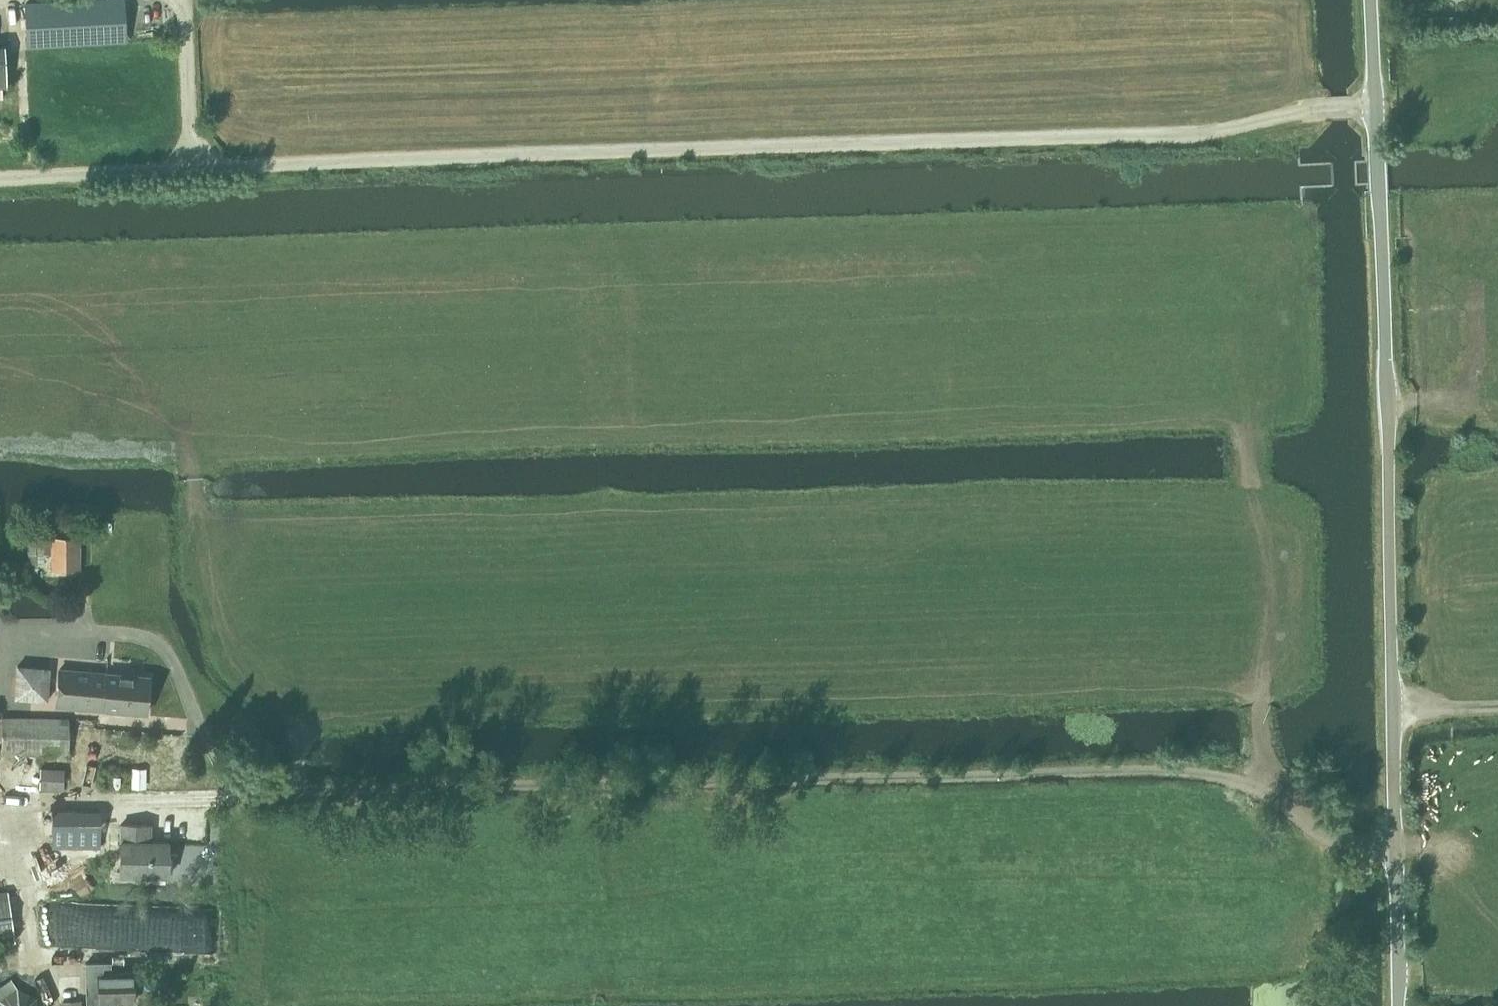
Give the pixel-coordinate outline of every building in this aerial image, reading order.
[(27,4),(29,47),(126,41),(124,0),(94,0),(59,2),(28,4),(27,4)] [(79,537),(76,537),(75,529),(64,529),(64,537),(29,537),(29,554),(53,554),(53,571),(80,571),(79,537)] [(48,700),(50,668),(18,666),(16,698),(48,700)] [(103,709),(106,673),(59,670),(57,705),(103,709)] [(147,713),(149,677),(106,673),(103,709),(147,713)] [(68,754),(68,718),(2,717),(2,753),(68,754)] [(65,790),(65,769),(40,768),(40,790),(65,790)] [(101,848),(101,811),(53,810),(53,847),(101,848)] [(151,841),(151,825),(121,825),(120,875),(168,876),(169,842),(151,841)] [(8,891),(0,892),(0,944),(16,942),(8,891)] [(135,1003),(135,971),(111,971),(111,962),(85,963),(86,1003),(135,1003)]
